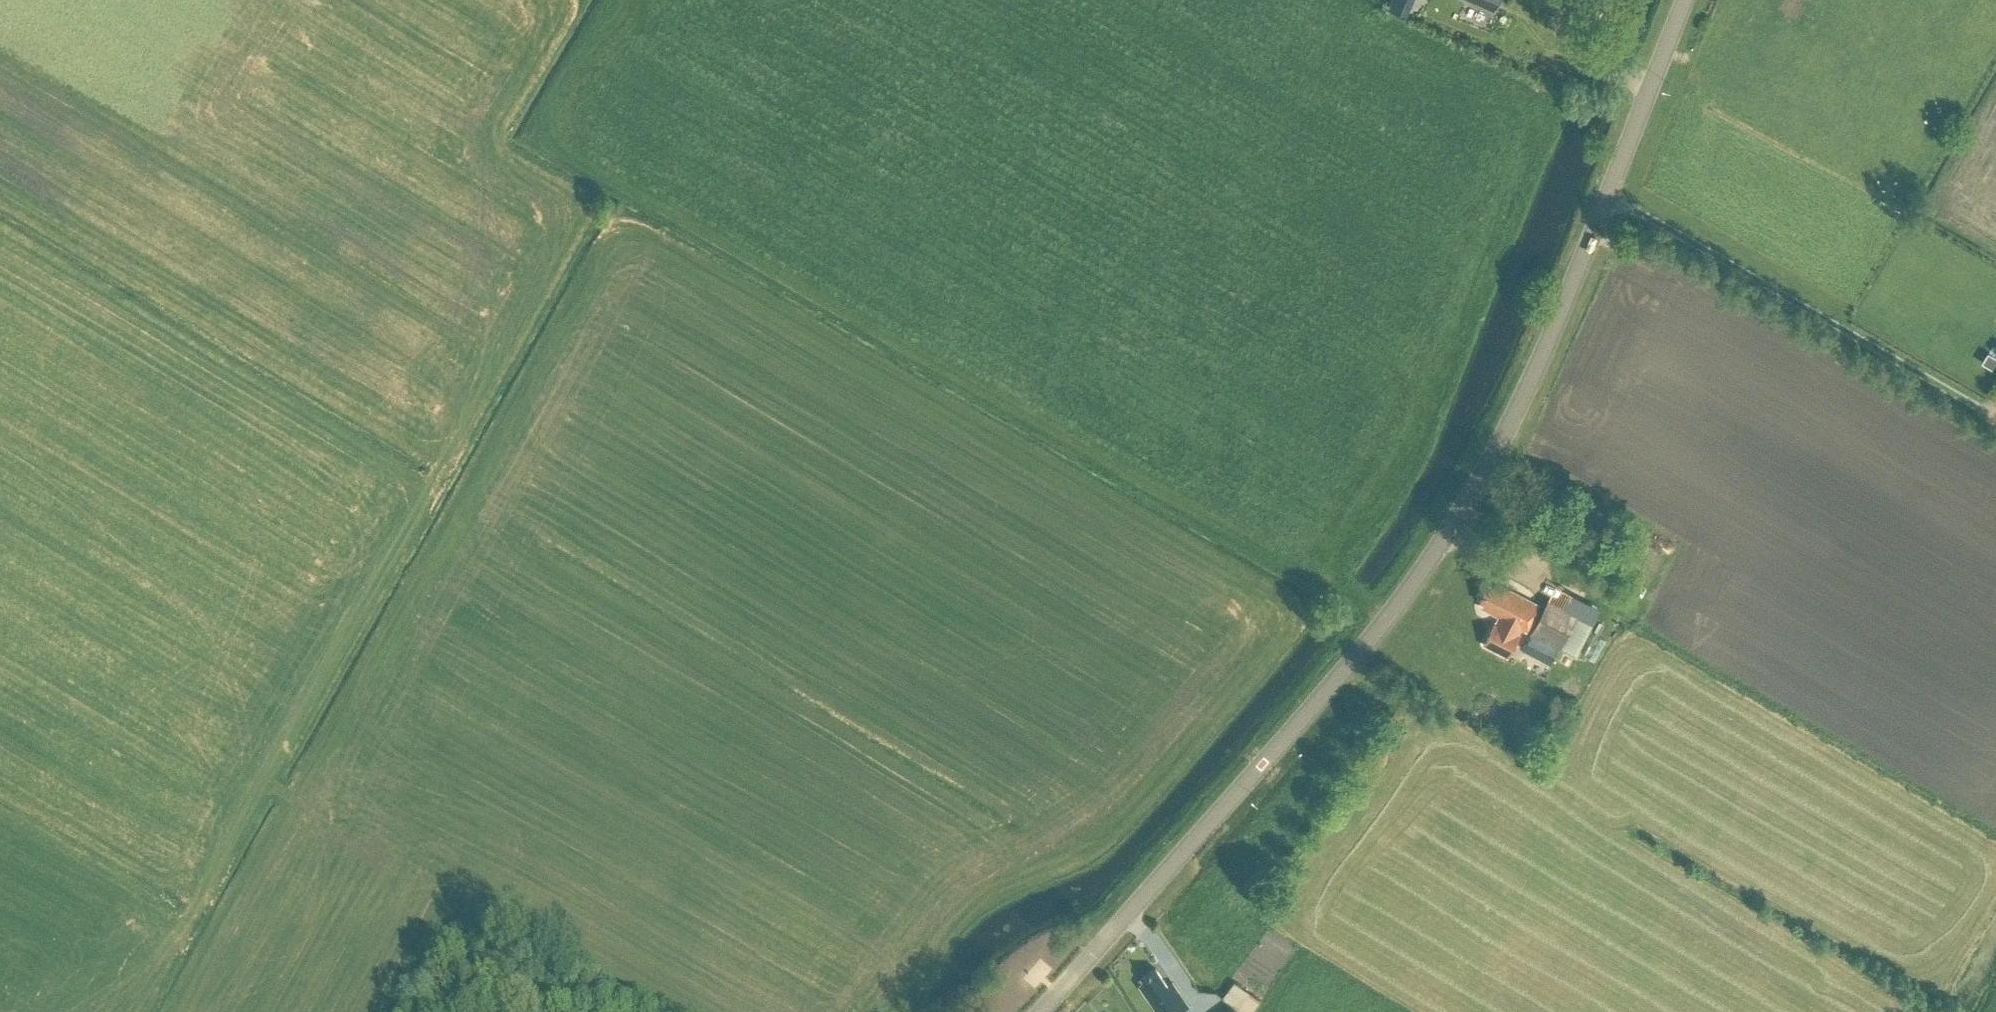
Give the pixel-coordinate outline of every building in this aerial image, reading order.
[(1493,9),(1497,0),(1473,0),(1493,9)] [(1488,582),(1478,601),(1482,603),(1480,607),(1497,615),(1483,644),(1507,656),(1519,633),(1518,633),(1521,627),(1526,630),(1529,624),(1532,626),(1529,633),(1522,647),(1548,660),(1555,646),(1559,648),(1577,611),(1548,596),(1541,609),(1537,607),(1539,603),(1493,580),(1491,584),(1488,582)] [(1141,975),(1145,980),(1139,984),(1159,1011),(1175,1011),(1188,1004),(1172,980),(1167,984),(1154,966),(1141,975)] [(1115,992),(1107,998),(1118,1011),(1138,1011),(1128,998),(1135,993),(1126,979),(1112,989),(1115,992)]
